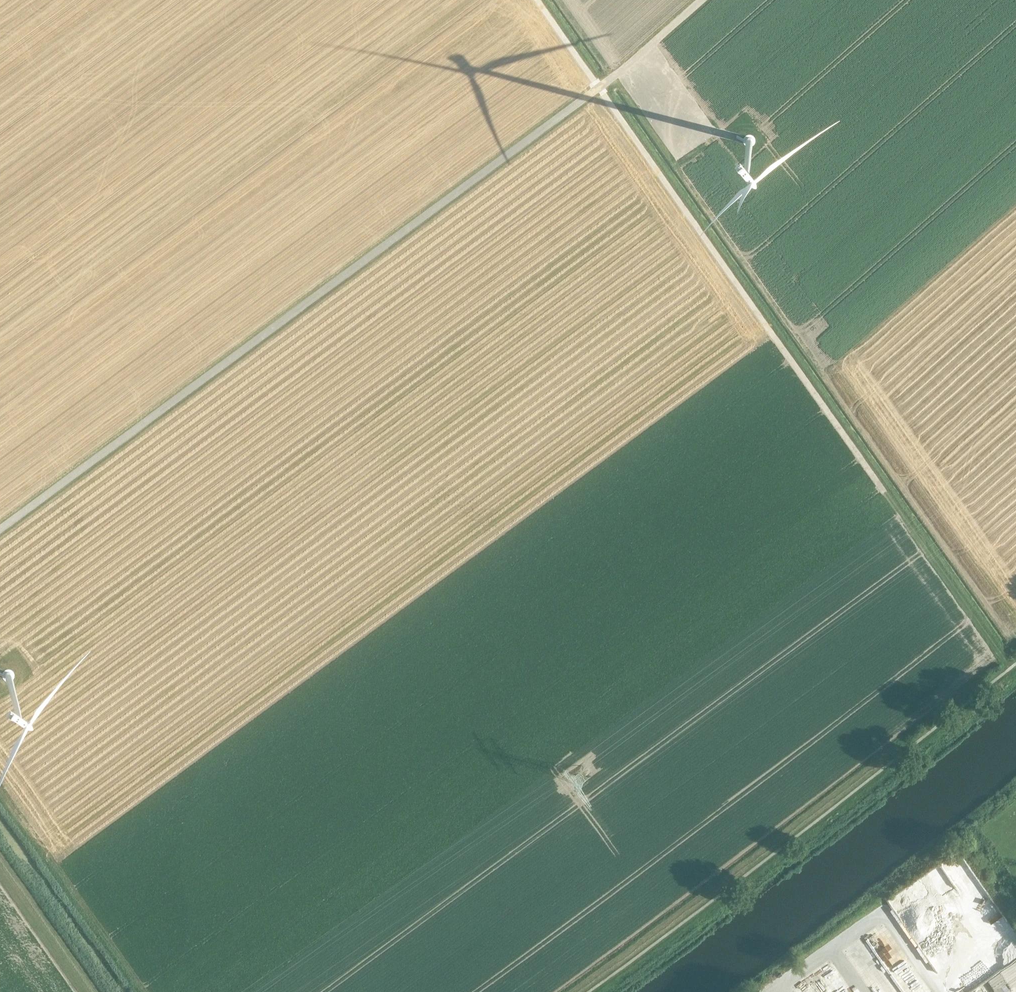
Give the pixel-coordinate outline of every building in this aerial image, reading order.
[(903,930),(899,932),(908,947),(916,943),(912,934),(907,937),(903,930)]
